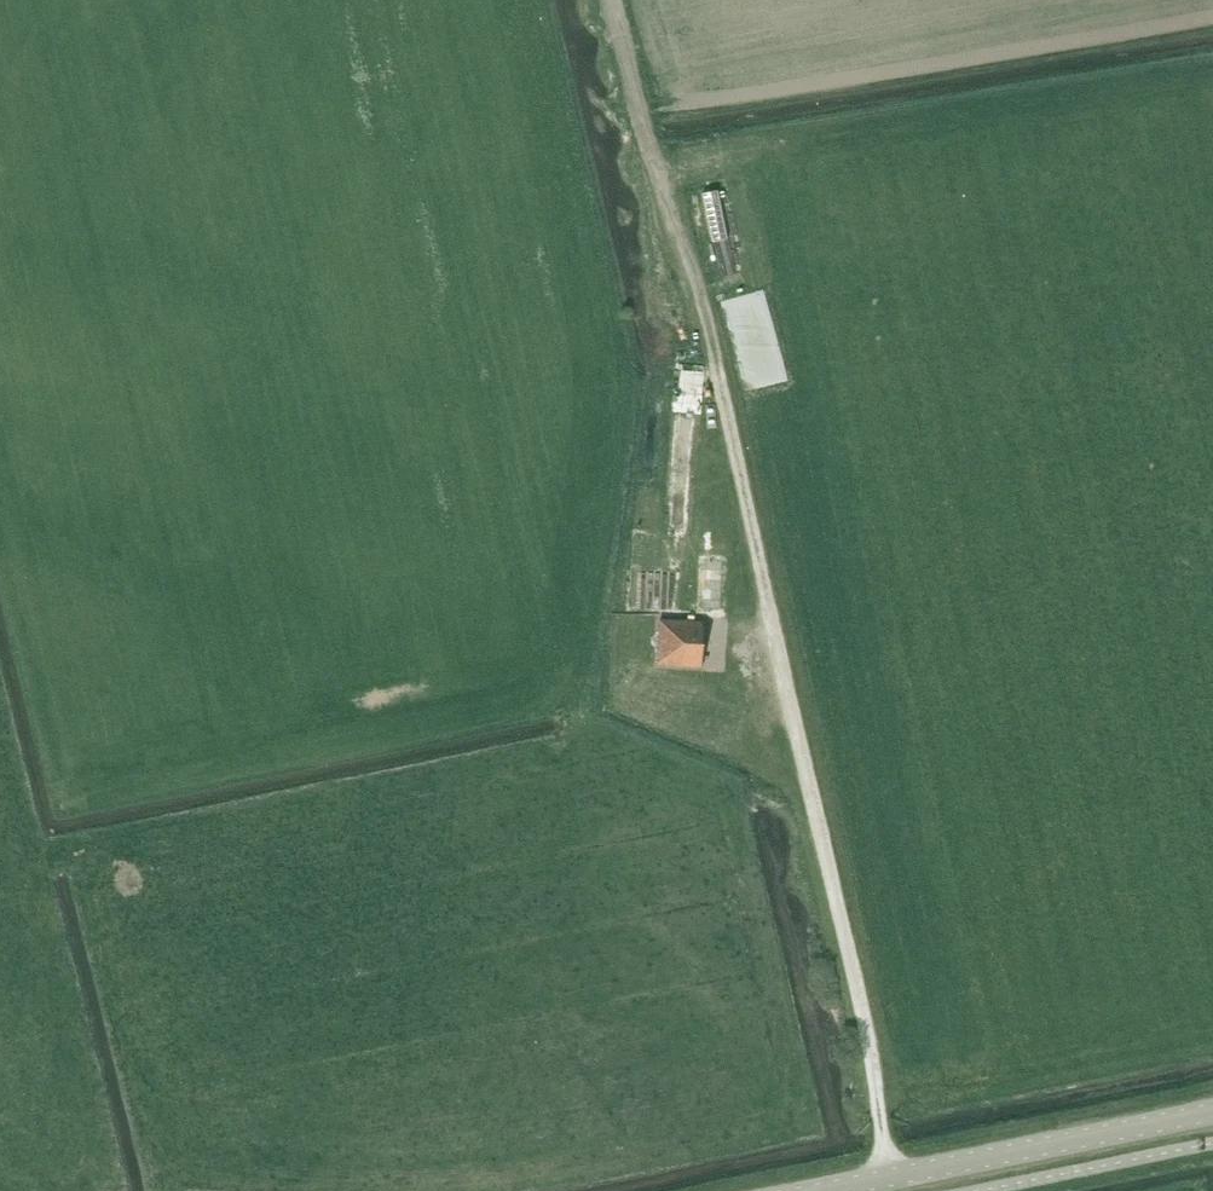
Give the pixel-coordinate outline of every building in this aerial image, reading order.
[(659,619),(657,665),(703,669),(705,622),(673,620),(659,619)]
